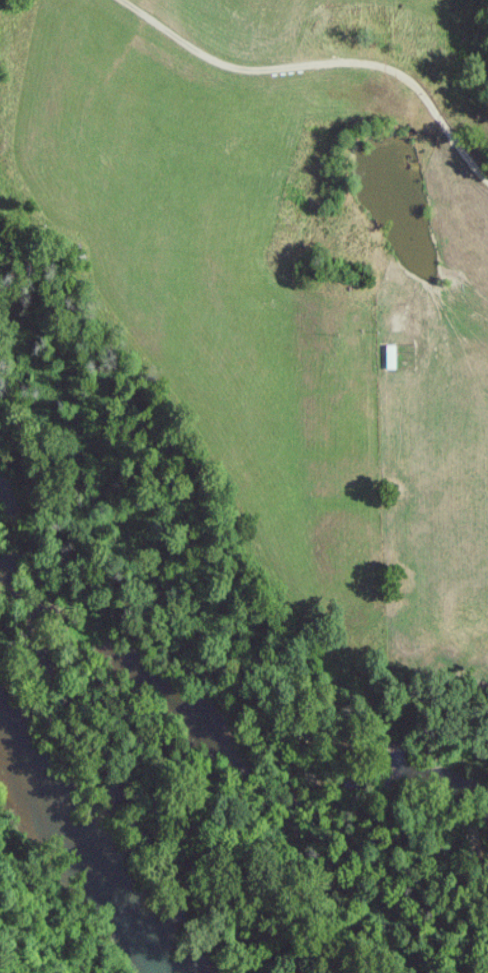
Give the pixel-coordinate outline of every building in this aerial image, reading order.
[(399,344),(390,344),(390,369),(400,368),(399,344)]
